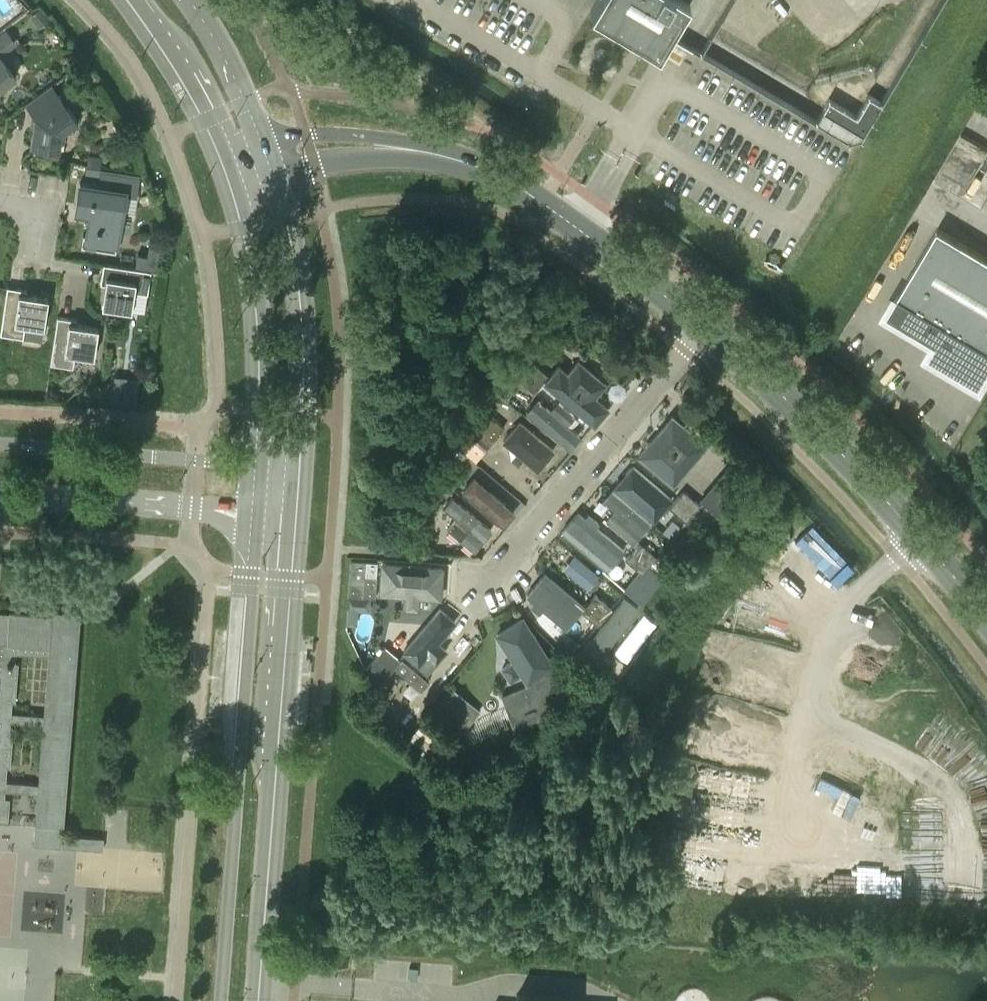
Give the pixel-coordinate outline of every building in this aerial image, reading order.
[(590,10),(591,10),(634,36),(658,50),(668,34),(688,0),(596,0),(590,10)] [(39,6),(29,14),(34,20),(44,12),(39,6)] [(826,52),(846,33),(826,10),(805,29),(826,52)] [(709,48),(718,30),(699,20),(690,39),(709,48)] [(15,75),(0,55),(0,87),(15,75)] [(52,84),(26,103),(35,115),(30,145),(58,149),(61,131),(77,118),(52,84)] [(814,120),(848,141),(860,138),(868,122),(881,102),(867,94),(855,115),(827,98),(814,120)] [(88,153),(86,164),(99,166),(100,155),(88,153)] [(86,164),(85,175),(97,177),(99,166),(86,164)] [(80,182),(76,210),(90,212),(85,242),(116,247),(125,190),(134,192),(137,175),(102,170),(100,185),(80,182)] [(938,228),(887,313),(936,343),(929,355),(980,385),(986,373),(986,258),(938,228)] [(147,293),(150,271),(103,264),(100,283),(104,284),(101,306),(131,310),(134,291),(147,293)] [(48,297),(26,294),(26,289),(7,287),(0,332),(0,334),(22,337),(24,324),(43,327),(48,297)] [(77,319),(57,316),(50,364),(73,367),(75,354),(93,356),(98,327),(76,324),(77,319)] [(111,328),(109,341),(124,343),(126,331),(111,328)] [(543,381),(596,425),(611,406),(595,393),(606,380),(577,356),(566,369),(558,363),(548,375),(543,381)] [(548,375),(531,361),(524,369),(541,384),(543,381),(548,375)] [(541,384),(524,369),(517,378),(533,392),(541,384)] [(140,378),(118,375),(115,399),(137,402),(140,378)] [(83,389),(83,403),(97,404),(97,389),(83,389)] [(536,396),(524,410),(569,447),(580,434),(566,421),(574,412),(557,398),(549,407),(536,396)] [(635,454),(672,485),(707,441),(670,411),(635,454)] [(487,413),(480,421),(480,422),(497,435),(504,427),(487,413)] [(501,438),(536,470),(555,449),(519,417),(501,438)] [(490,444),(497,435),(480,422),(480,421),(473,430),(490,444)] [(469,457),(498,482),(509,468),(480,444),(469,457)] [(653,519),(673,496),(630,461),(611,485),(653,519)] [(473,498),(504,525),(521,505),(471,462),(460,474),(479,491),(473,498)] [(443,465),(436,473),(437,474),(453,487),(460,479),(443,465)] [(605,519),(633,542),(651,520),(611,487),(602,498),(614,508),(605,519)] [(682,490),(675,498),(693,512),(700,504),(682,490)] [(492,527),(451,493),(440,506),(454,517),(446,526),(474,549),(492,527)] [(668,507),(685,521),(693,512),(675,498),(668,507)] [(608,568),(624,547),(595,524),(598,520),(587,511),(584,515),(577,509),(560,530),(608,568)] [(686,548),(706,523),(693,512),(685,521),(672,536),(686,548)] [(639,542),(632,550),(649,564),(656,556),(639,542)] [(649,564),(632,550),(625,559),(638,570),(642,572),(649,564)] [(573,552),(561,567),(587,587),(599,572),(573,552)] [(350,559),(348,596),(370,597),(374,597),(376,576),(378,560),(377,560),(351,559),(350,559)] [(419,595),(441,596),(442,563),(379,559),(377,593),(402,594),(402,607),(418,608),(419,595)] [(649,564),(642,572),(638,570),(623,588),(642,605),(654,589),(664,577),(663,576),(649,564)] [(566,627),(585,602),(545,569),(525,593),(532,599),(529,604),(538,612),(542,607),(566,627)] [(588,602),(605,616),(611,608),(595,594),(588,602)] [(581,611),(598,625),(605,616),(588,602),(581,611)] [(439,606),(401,649),(427,672),(448,648),(437,639),(455,619),(439,606)] [(7,820),(7,818),(9,797),(4,797),(5,789),(37,792),(35,820),(33,843),(101,849),(102,849),(103,837),(64,834),(62,834),(79,625),(80,610),(52,608),(52,613),(9,610),(9,611),(0,611),(0,819),(7,820)] [(527,682),(555,663),(522,614),(494,632),(527,682)] [(404,677),(408,681),(421,691),(428,682),(385,645),(365,669),(375,690),(393,667),(404,677)] [(519,702),(539,694),(535,683),(515,690),(519,702)] [(460,736),(480,711),(451,686),(430,711),(460,736)] [(519,702),(515,690),(502,695),(506,706),(519,702)] [(406,739),(425,755),(441,736),(423,720),(406,739)] [(718,810),(720,786),(697,784),(695,807),(718,810)]
